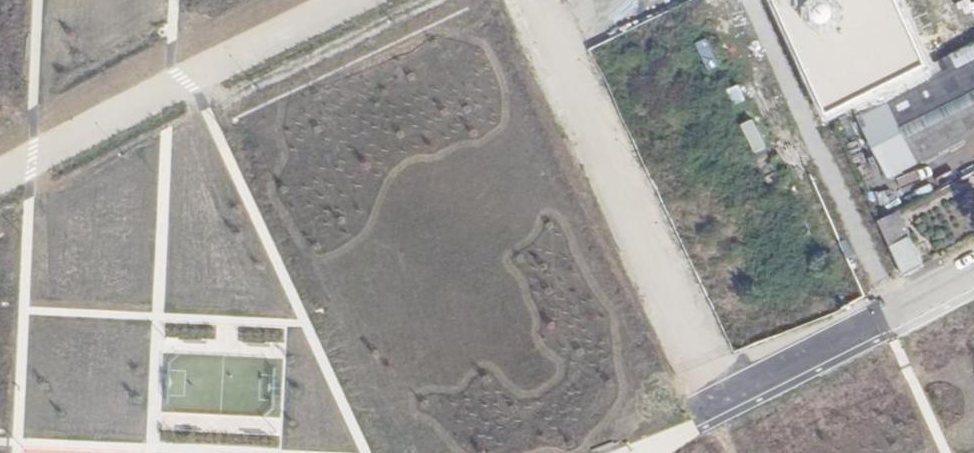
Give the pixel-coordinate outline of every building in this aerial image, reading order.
[(928,64),(898,0),(772,0),(824,112),(928,64)] [(889,88),(925,161),(973,137),(973,46),(889,88)] [(752,153),(766,148),(757,119),(742,124),(752,153)] [(903,210),(881,221),(907,276),(929,264),(903,210)]
